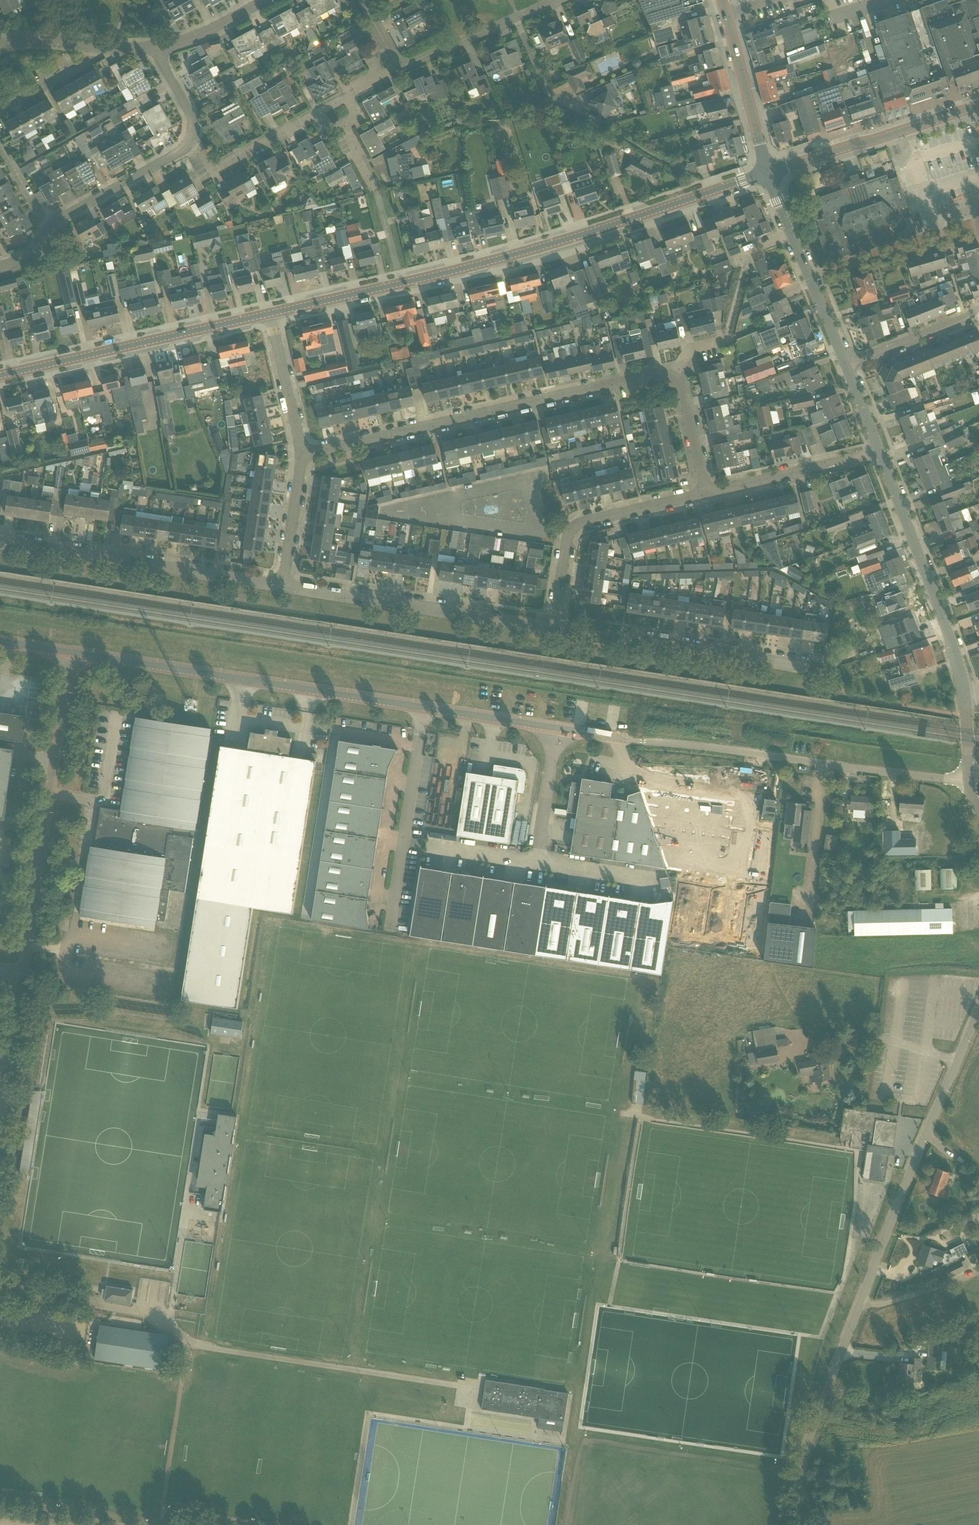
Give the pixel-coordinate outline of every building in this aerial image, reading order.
[(0,3),(0,8),(4,15),(19,6),(16,0),(5,0),(0,3)] [(167,21),(173,18),(175,20),(185,14),(178,0),(172,0),(170,1),(169,0),(156,0),(167,21)] [(185,14),(196,9),(192,1),(193,0),(178,0),(185,14)] [(311,27),(323,21),(320,16),(328,13),(321,0),(309,0),(307,1),(310,7),(303,11),(311,27)] [(337,13),(349,7),(345,0),(321,0),(328,13),(335,9),(337,13)] [(649,25),(695,11),(691,12),(689,7),(703,3),(702,0),(649,0),(650,2),(647,3),(647,0),(639,0),(649,25)] [(921,9),(926,23),(930,22),(928,18),(932,16),(931,13),(949,6),(953,18),(929,26),(947,75),(953,73),(958,88),(978,80),(978,52),(974,37),(973,34),(977,32),(972,20),(965,1),(960,2),(959,0),(946,0),(921,9)] [(604,2),(601,9),(603,14),(606,13),(607,16),(618,11),(618,12),(631,6),(629,3),(623,5),(617,8),(615,4),(604,2)] [(400,20),(394,23),(396,26),(408,47),(417,42),(412,33),(410,30),(426,21),(420,9),(419,10),(415,3),(412,5),(403,9),(407,16),(404,18),(405,21),(402,23),(400,20)] [(588,34),(596,37),(598,36),(600,42),(608,39),(606,33),(607,33),(605,29),(615,25),(612,17),(600,22),(594,8),(588,11),(589,12),(577,17),(581,27),(588,24),(589,27),(590,27),(588,34)] [(292,9),(281,15),(290,33),(298,29),(300,33),(306,30),(307,32),(306,35),(310,43),(318,39),(311,27),(303,11),(296,15),(292,9)] [(885,21),(872,25),(887,67),(889,73),(901,69),(912,103),(912,104),(913,103),(949,91),(926,23),(921,9),(885,21)] [(666,46),(669,55),(670,55),(684,51),(705,45),(715,42),(707,16),(688,21),(686,14),(649,25),(650,25),(656,45),(677,39),(675,31),(680,29),(682,36),(683,35),(685,40),(676,42),(666,46)] [(265,31),(274,47),(286,41),(283,36),(290,33),(281,15),(269,21),(272,27),(265,31)] [(541,32),(549,49),(569,41),(561,22),(558,23),(558,21),(547,26),(549,29),(541,32)] [(744,36),(748,47),(755,44),(755,42),(774,35),(775,35),(776,37),(783,35),(783,38),(794,35),(801,33),(802,32),(799,24),(791,26),(792,28),(781,31),(775,23),(765,26),(766,29),(744,36)] [(260,49),(262,53),(274,47),(265,31),(258,35),(255,29),(243,35),(253,53),(260,49)] [(340,71),(343,77),(364,65),(356,50),(364,46),(358,35),(355,36),(351,30),(339,37),(343,43),(342,44),(348,56),(335,63),(340,71)] [(751,55),(763,51),(762,48),(770,46),(777,43),(778,45),(780,45),(785,43),(803,37),(802,32),(801,33),(794,35),(783,38),(783,35),(776,37),(775,35),(774,35),(755,42),(755,44),(748,47),(751,55)] [(785,43),(787,50),(815,41),(816,38),(818,37),(817,33),(803,37),(785,43)] [(228,51),(236,67),(248,61),(245,57),(253,53),(243,35),(232,41),(235,47),(228,51)] [(570,43),(578,61),(585,58),(577,40),(570,43)] [(196,47),(201,57),(206,54),(201,45),(196,47)] [(320,45),(311,50),(314,55),(318,53),(323,50),(321,46),(320,45)] [(817,47),(797,55),(800,62),(820,54),(820,53),(826,51),(823,45),(817,47)] [(707,63),(709,70),(722,66),(716,48),(704,52),(704,54),(698,55),(700,65),(707,63)] [(504,73),(506,77),(513,73),(512,70),(522,65),(517,52),(508,56),(505,49),(491,54),(494,62),(491,63),(495,73),(501,70),(502,72),(503,71),(504,73)] [(670,55),(672,63),(686,58),(684,51),(670,55)] [(751,55),(755,68),(774,62),(771,53),(764,55),(763,51),(751,55)] [(190,76),(196,87),(214,77),(210,70),(214,67),(208,56),(192,65),(196,72),(190,76)] [(307,88),(314,101),(337,88),(332,79),(335,77),(334,74),(340,71),(335,63),(333,58),(327,62),(324,57),(313,63),(315,66),(308,70),(312,78),(316,79),(320,77),(324,84),(321,86),(315,83),(307,88)] [(100,67),(107,64),(105,58),(98,61),(100,67)] [(123,80),(127,88),(144,78),(138,67),(132,70),(128,63),(119,68),(116,63),(109,67),(114,76),(118,83),(123,80)] [(478,88),(481,95),(491,91),(488,85),(484,76),(478,79),(471,63),(452,71),(457,82),(463,79),(468,92),(478,88)] [(566,74),(576,94),(585,90),(584,88),(585,87),(581,79),(592,74),(588,64),(566,74)] [(766,71),(756,73),(759,86),(775,82),(776,83),(789,80),(788,74),(786,66),(766,71)] [(887,67),(868,73),(868,74),(881,113),(886,112),(907,105),(912,103),(901,69),(889,73),(887,67)] [(824,80),(834,79),(833,69),(823,70),(824,80)] [(695,98),(695,99),(730,89),(725,70),(715,72),(707,74),(710,86),(697,90),(693,91),(695,97),(695,98)] [(94,71),(83,77),(94,95),(104,89),(94,71)] [(633,71),(615,79),(619,89),(637,81),(633,71)] [(839,86),(851,124),(866,119),(863,111),(860,112),(850,82),(849,82),(846,73),(845,74),(844,73),(843,73),(843,74),(837,76),(840,85),(839,86)] [(673,85),(661,90),(662,92),(661,92),(665,106),(666,111),(669,110),(676,109),(686,106),(697,104),(695,99),(695,98),(677,102),(674,91),(675,91),(674,87),(677,87),(677,85),(697,80),(696,79),(695,74),(686,77),(671,81),(673,85)] [(863,111),(866,119),(877,115),(876,115),(881,113),(868,74),(850,81),(850,82),(860,112),(863,111)] [(429,95),(432,103),(447,97),(441,84),(436,86),(431,76),(423,80),(422,78),(414,81),(417,88),(404,94),(408,101),(418,96),(419,98),(420,99),(421,100),(423,101),(424,101),(426,100),(427,99),(427,98),(427,95),(429,95)] [(83,77),(73,83),(83,101),(83,100),(85,104),(96,98),(94,95),(83,77)] [(214,77),(196,87),(203,98),(209,95),(213,102),(221,97),(229,93),(238,88),(235,83),(234,82),(225,87),(222,82),(218,84),(214,77)] [(255,110),(260,118),(271,113),(272,115),(282,110),(284,113),(291,110),(290,108),(298,104),(293,95),(292,92),(291,86),(289,87),(288,85),(287,86),(284,80),(276,85),(277,86),(259,95),(255,88),(263,84),(259,77),(246,84),(240,87),(243,94),(252,90),(256,97),(254,98),(254,99),(250,101),(255,110)] [(151,90),(144,78),(127,88),(133,99),(127,102),(123,105),(125,109),(127,112),(135,108),(149,100),(145,93),(151,90)] [(759,86),(764,104),(779,100),(778,95),(784,94),(783,87),(777,89),(775,83),(776,83),(775,82),(759,86)] [(73,83),(62,89),(72,107),(77,104),(83,101),(73,83)] [(592,102),(590,104),(594,111),(596,109),(601,117),(603,116),(605,119),(612,115),(610,112),(617,108),(612,100),(611,97),(617,94),(611,83),(596,90),(600,97),(592,101),(592,102)] [(363,104),(374,124),(388,117),(382,105),(398,96),(392,84),(376,93),(377,96),(363,104)] [(851,124),(838,85),(837,86),(831,88),(816,93),(814,94),(809,95),(814,109),(822,107),(824,114),(821,115),(827,131),(851,124)] [(812,87),(801,90),(803,97),(809,95),(814,94),(812,87)] [(62,112),(64,116),(74,110),(73,109),(74,109),(72,107),(62,89),(52,95),(62,113),(62,112)] [(655,94),(658,108),(665,106),(661,92),(655,94)] [(814,109),(809,95),(803,97),(780,106),(783,115),(798,110),(806,135),(820,130),(814,109)] [(697,104),(686,106),(689,117),(699,115),(708,112),(710,121),(718,119),(728,117),(725,103),(717,105),(715,99),(697,104)] [(35,106),(45,123),(56,117),(46,100),(35,106)] [(148,125),(165,115),(159,104),(153,107),(149,100),(135,108),(137,112),(139,115),(142,114),(148,125)] [(221,133),(225,141),(234,136),(235,138),(243,134),(237,123),(247,117),(237,101),(221,109),(225,117),(217,121),(219,126),(216,127),(219,133),(221,133)] [(25,112),(37,133),(35,129),(45,123),(35,106),(25,112)] [(646,107),(639,108),(641,116),(647,114),(646,107)] [(122,120),(137,112),(135,108),(127,112),(120,116),(122,120)] [(109,115),(111,118),(117,114),(118,114),(116,109),(108,113),(106,110),(103,112),(106,117),(109,115)] [(24,135),(27,139),(37,133),(25,112),(15,118),(24,135)] [(103,112),(96,116),(99,121),(106,117),(103,112)] [(456,119),(459,127),(466,124),(461,112),(456,114),(458,119),(456,119)] [(117,114),(111,118),(115,126),(122,122),(117,114)] [(148,139),(154,149),(160,145),(159,144),(170,138),(165,130),(171,127),(165,115),(148,125),(154,136),(148,139)] [(360,136),(372,157),(386,149),(385,147),(385,148),(379,137),(396,128),(390,116),(388,117),(374,124),(373,125),(375,128),(360,136)] [(790,123),(788,124),(786,117),(773,120),(774,125),(773,125),(778,142),(792,139),(792,138),(791,138),(789,131),(790,131),(790,130),(792,130),(790,123)] [(10,140),(14,146),(21,142),(19,138),(24,135),(15,118),(4,124),(12,139),(10,140)] [(85,122),(88,127),(95,123),(93,118),(85,122)] [(63,122),(71,137),(77,134),(68,119),(63,122)] [(554,121),(547,125),(551,134),(559,130),(554,121)] [(718,125),(699,129),(701,139),(710,137),(717,135),(719,143),(726,141),(726,140),(738,137),(735,126),(725,128),(720,130),(718,125)] [(112,147),(122,164),(133,158),(130,152),(138,148),(127,130),(119,134),(121,137),(123,141),(112,147)] [(403,144),(402,144),(406,152),(407,152),(421,144),(420,142),(421,142),(428,138),(425,132),(417,136),(403,144)] [(65,133),(58,137),(61,143),(69,138),(65,133)] [(75,168),(85,185),(96,179),(93,173),(100,169),(92,155),(93,155),(81,135),(74,138),(76,141),(75,141),(85,159),(84,160),(85,162),(75,168)] [(728,146),(731,158),(745,154),(740,137),(738,137),(726,140),(726,141),(719,143),(720,149),(728,146)] [(325,166),(325,167),(334,162),(322,141),(313,146),(309,138),(297,144),(299,147),(293,151),(299,163),(306,159),(306,160),(318,154),(325,166)] [(44,146),(47,150),(57,145),(54,139),(47,144),(45,146),(44,146)] [(136,142),(139,147),(144,145),(141,139),(136,142)] [(107,165),(110,171),(122,164),(112,147),(110,143),(112,147),(102,153),(100,151),(93,155),(92,155),(100,169),(107,165)] [(22,156),(25,162),(36,156),(30,145),(26,147),(27,153),(22,156)] [(36,150),(39,155),(47,150),(44,146),(45,146),(44,145),(36,150)] [(703,147),(708,164),(712,163),(711,157),(715,156),(712,145),(703,147)] [(62,146),(56,150),(60,156),(66,152),(62,146)] [(605,156),(604,156),(607,167),(611,178),(611,177),(621,174),(615,152),(612,150),(612,151),(606,153),(606,152),(605,152),(605,156)] [(694,152),(698,167),(707,164),(703,150),(694,152)] [(387,159),(393,183),(414,178),(431,175),(429,165),(416,168),(412,153),(401,156),(400,154),(396,156),(396,157),(387,159)] [(50,167),(44,155),(38,159),(44,171),(50,167)] [(623,169),(651,183),(657,170),(653,168),(655,163),(644,157),(640,164),(629,158),(623,169)] [(274,192),(276,193),(286,187),(287,185),(284,180),(286,179),(284,175),(292,171),(286,161),(278,165),(274,158),(258,167),(260,173),(255,175),(259,183),(265,180),(269,188),(271,187),(274,192)] [(347,178),(354,191),(363,186),(351,165),(342,170),(340,167),(337,168),(334,162),(325,167),(325,166),(322,168),(325,175),(324,175),(330,186),(347,178)] [(31,163),(20,169),(22,172),(21,172),(23,176),(28,173),(29,174),(33,172),(32,172),(35,170),(31,163)] [(50,167),(44,171),(43,171),(46,176),(45,176),(49,182),(47,184),(38,188),(47,206),(59,199),(58,197),(56,194),(58,193),(60,195),(65,193),(63,190),(53,172),(50,167)] [(85,185),(75,168),(64,174),(61,168),(53,172),(63,190),(70,186),(73,191),(85,185)] [(576,191),(580,205),(598,199),(593,186),(590,178),(591,178),(588,170),(577,174),(579,181),(573,183),(576,191)] [(560,174),(566,195),(573,192),(569,181),(568,182),(565,172),(560,174)] [(221,195),(228,207),(234,203),(233,201),(246,193),(245,192),(254,186),(247,173),(226,184),(229,191),(221,195)] [(464,173),(456,175),(458,183),(466,181),(464,173)] [(549,192),(539,196),(541,203),(543,203),(544,207),(547,216),(563,211),(559,197),(566,195),(560,174),(559,174),(545,179),(549,192)] [(833,249),(836,259),(849,255),(850,257),(893,242),(891,237),(893,237),(889,226),(890,225),(893,211),(908,207),(898,177),(889,180),(887,175),(866,182),(864,179),(860,180),(858,174),(850,177),(851,181),(840,185),(841,190),(818,198),(825,218),(817,221),(822,236),(818,237),(824,252),(833,249)] [(195,202),(202,214),(215,207),(209,196),(201,200),(188,177),(170,188),(180,206),(194,199),(196,202),(195,202)] [(507,177),(499,179),(504,198),(511,196),(507,177)] [(499,179),(492,180),(496,199),(496,200),(497,200),(504,198),(499,179)] [(13,194),(7,183),(0,187),(0,202),(13,194)] [(153,210),(155,213),(168,206),(161,193),(155,197),(151,191),(136,200),(143,213),(147,210),(148,213),(153,210)] [(2,214),(19,205),(13,194),(0,202),(0,211),(2,214)] [(432,200),(437,221),(445,220),(440,198),(432,200)] [(512,209),(516,228),(536,224),(531,200),(518,203),(519,207),(512,209)] [(102,211),(110,225),(121,219),(124,224),(136,217),(129,205),(122,209),(118,202),(102,211)] [(747,219),(751,228),(764,222),(756,204),(743,209),(744,211),(747,219)] [(3,227),(25,215),(19,205),(2,214),(0,215),(0,221),(3,227)] [(301,213),(304,222),(313,220),(310,210),(301,213)] [(412,238),(416,254),(430,251),(421,210),(419,211),(409,213),(411,222),(415,221),(419,237),(412,238)] [(460,217),(445,220),(447,231),(450,242),(458,240),(459,244),(472,241),(470,232),(478,231),(476,221),(474,214),(473,210),(465,212),(467,220),(461,221),(460,217)] [(714,220),(718,230),(737,223),(734,215),(732,210),(713,217),(714,220)] [(475,214),(474,214),(476,221),(478,231),(479,233),(480,233),(485,232),(486,237),(505,232),(503,223),(502,217),(490,219),(489,215),(488,216),(487,211),(475,214)] [(734,215),(737,223),(747,219),(744,211),(734,215)] [(284,217),(286,227),(295,225),(292,214),(284,217)] [(3,227),(9,238),(31,226),(25,215),(3,227)] [(431,216),(423,218),(430,251),(445,248),(443,239),(441,231),(439,231),(431,233),(430,228),(435,227),(432,216),(431,216)] [(138,219),(143,228),(147,225),(146,223),(146,222),(143,217),(138,219)] [(897,233),(899,240),(917,234),(911,217),(904,219),(908,230),(897,233)] [(91,236),(94,240),(102,235),(94,221),(89,224),(87,219),(75,226),(83,240),(91,236)] [(706,250),(707,254),(714,251),(710,239),(720,236),(718,230),(714,220),(703,224),(709,238),(703,240),(706,250)] [(743,232),(747,242),(755,238),(771,232),(767,221),(764,222),(751,228),(743,232)] [(918,234),(923,232),(919,221),(917,221),(914,222),(916,227),(918,233),(918,234)] [(101,222),(97,225),(103,234),(107,231),(101,222)] [(689,225),(676,230),(681,245),(688,242),(691,249),(697,247),(699,253),(706,250),(703,240),(702,237),(701,236),(701,235),(693,238),(689,225)] [(345,226),(335,229),(336,232),(339,248),(350,245),(345,226)] [(357,231),(348,233),(350,245),(353,257),(353,258),(359,257),(361,266),(376,263),(373,251),(372,245),(363,247),(362,241),(360,230),(357,231)] [(677,254),(684,252),(681,245),(676,230),(663,234),(666,244),(667,247),(662,249),(668,267),(670,274),(671,274),(678,271),(680,271),(677,254)] [(193,242),(195,249),(221,243),(218,231),(195,236),(192,237),(193,242)] [(330,261),(333,273),(348,269),(344,252),(335,254),(333,247),(328,249),(327,244),(328,244),(326,234),(319,236),(325,262),(330,261)] [(147,245),(147,248),(151,247),(151,244),(148,240),(149,239),(139,236),(137,243),(147,245)] [(325,262),(319,236),(319,238),(312,239),(313,246),(314,249),(310,250),(309,247),(301,249),(302,253),(304,260),(308,279),(320,276),(317,266),(317,264),(316,258),(324,256),(325,262)] [(662,249),(661,248),(654,250),(650,239),(635,244),(639,256),(638,256),(643,270),(655,266),(658,265),(660,270),(668,267),(662,249)] [(961,258),(978,253),(978,246),(978,243),(973,244),(972,240),(957,244),(959,254),(960,253),(961,258)] [(153,244),(154,253),(173,250),(172,241),(153,244)] [(236,279),(240,294),(255,290),(251,273),(257,272),(253,254),(251,242),(250,241),(238,244),(241,258),(242,258),(243,262),(244,269),(235,271),(237,279),(236,279)] [(257,241),(251,242),(253,254),(259,253),(257,241)] [(103,251),(105,258),(120,254),(114,244),(107,245),(108,250),(103,251)] [(153,247),(132,252),(134,263),(155,258),(154,253),(153,247)] [(596,274),(602,272),(601,269),(611,265),(614,273),(632,267),(627,252),(621,254),(619,248),(595,256),(596,256),(590,258),(594,272),(595,274),(596,274)] [(729,252),(731,256),(741,253),(739,248),(729,252)] [(281,251),(284,263),(292,262),(293,269),(294,272),(296,281),(308,279),(304,260),(293,263),(292,255),(290,249),(281,251)] [(931,254),(938,279),(944,277),(941,268),(948,266),(944,250),(931,254)] [(263,269),(267,288),(283,284),(280,273),(286,272),(284,263),(281,251),(281,252),(272,254),(274,261),(269,262),(270,268),(263,269)] [(963,271),(978,267),(978,253),(961,258),(961,259),(958,260),(959,266),(961,265),(963,271)] [(939,282),(938,279),(931,254),(919,257),(927,286),(939,282)] [(907,261),(911,277),(912,276),(914,285),(919,284),(921,289),(927,286),(919,257),(907,261)] [(755,262),(762,280),(772,277),(773,280),(789,274),(785,265),(770,271),(765,258),(755,262)] [(712,266),(716,276),(727,272),(733,270),(729,260),(712,266)] [(201,276),(198,264),(191,266),(193,277),(194,277),(201,276)] [(566,266),(549,272),(555,289),(549,290),(552,301),(557,300),(558,297),(557,296),(567,292),(573,308),(577,319),(581,318),(584,317),(591,316),(587,305),(595,302),(591,290),(584,271),(575,274),(579,285),(573,287),(566,266)] [(69,267),(58,270),(66,304),(77,302),(69,267)] [(975,281),(978,280),(978,267),(963,271),(961,272),(963,278),(972,276),(973,282),(975,281)] [(115,269),(107,271),(108,275),(107,276),(112,298),(121,296),(120,290),(116,274),(115,269)] [(162,286),(168,284),(173,283),(172,279),(170,269),(159,272),(162,286)] [(594,272),(586,275),(596,302),(604,299),(596,274),(595,274),(594,272)] [(227,292),(232,290),(229,276),(223,277),(222,274),(208,277),(213,300),(228,297),(227,292)] [(524,277),(529,298),(538,296),(536,290),(535,291),(533,286),(541,285),(539,274),(524,277)] [(763,288),(765,294),(793,283),(789,274),(773,280),(775,284),(763,288)] [(860,299),(862,305),(878,301),(876,295),(877,295),(875,288),(879,287),(877,281),(873,282),(871,274),(854,279),(860,299)] [(726,275),(719,276),(720,284),(727,283),(726,275)] [(529,298),(524,277),(510,281),(512,291),(514,297),(520,296),(520,297),(521,301),(525,315),(532,313),(529,298)] [(752,280),(755,286),(761,284),(759,277),(752,280)] [(184,292),(187,306),(201,303),(200,298),(206,297),(202,282),(195,283),(183,286),(184,292)] [(650,282),(648,287),(653,291),(656,285),(650,282)] [(85,306),(90,328),(105,325),(100,303),(99,296),(86,299),(82,283),(74,285),(78,306),(86,304),(87,306),(85,306)] [(498,283),(483,287),(488,308),(492,321),(500,319),(496,306),(495,302),(502,300),(498,283)] [(173,309),(187,306),(184,292),(183,286),(182,284),(169,287),(171,295),(170,295),(173,309)] [(140,285),(120,290),(121,296),(122,301),(128,300),(132,318),(147,315),(143,296),(140,285)] [(469,290),(474,311),(488,308),(483,287),(469,290)] [(929,302),(935,318),(946,314),(945,312),(946,311),(937,287),(935,287),(936,287),(929,290),(934,300),(929,302)] [(946,296),(941,298),(946,311),(955,308),(953,303),(957,301),(954,293),(951,287),(943,290),(946,296)] [(889,294),(891,303),(909,298),(906,289),(889,294)] [(541,293),(543,304),(552,301),(549,290),(541,293)] [(157,293),(143,296),(147,315),(162,312),(159,300),(157,293)] [(442,296),(446,316),(459,313),(458,306),(459,306),(456,293),(442,296)] [(748,299),(751,306),(766,300),(763,293),(754,297),(748,299)] [(20,297),(24,315),(34,313),(32,305),(33,305),(31,295),(29,295),(20,297)] [(660,305),(668,303),(666,295),(658,297),(660,305)] [(716,298),(719,311),(724,310),(728,295),(716,298)] [(917,307),(923,323),(935,318),(929,302),(927,303),(924,295),(918,297),(922,305),(917,307)] [(432,312),(433,319),(446,316),(442,296),(428,300),(431,313),(432,312)] [(777,296),(766,300),(751,306),(754,314),(761,311),(767,308),(775,325),(779,323),(782,321),(781,318),(783,317),(792,313),(786,299),(779,302),(777,296)] [(712,307),(699,310),(705,333),(717,331),(713,316),(714,316),(713,312),(719,311),(716,298),(710,299),(712,307)] [(100,303),(105,325),(120,321),(115,299),(111,300),(100,303)] [(904,312),(910,328),(923,323),(917,307),(916,307),(913,299),(907,301),(910,310),(904,312)] [(866,333),(868,341),(883,336),(880,323),(894,319),(893,316),(901,313),(897,302),(865,311),(867,318),(860,320),(863,334),(866,333)] [(415,303),(400,306),(405,327),(416,325),(421,348),(431,346),(429,337),(426,325),(424,316),(418,317),(417,312),(415,303)] [(396,323),(397,329),(405,327),(400,306),(385,309),(388,320),(396,318),(397,323),(396,323)] [(685,306),(679,308),(679,309),(682,319),(687,318),(688,318),(687,313),(685,306)] [(750,307),(742,310),(745,318),(753,315),(750,307)] [(60,321),(63,334),(78,331),(74,309),(67,311),(69,319),(60,321)] [(683,325),(682,319),(679,309),(673,310),(675,321),(676,326),(677,326),(683,325)] [(689,321),(692,336),(705,333),(699,310),(693,311),(695,320),(689,321)] [(376,324),(374,312),(356,316),(357,321),(353,322),(356,334),(368,331),(370,337),(381,335),(379,324),(376,324)] [(51,314),(33,318),(35,328),(34,328),(35,331),(37,340),(51,337),(49,331),(55,330),(51,314)] [(600,315),(591,317),(593,324),(601,322),(600,315)] [(590,316),(581,319),(582,323),(583,326),(592,324),(590,316)] [(9,335),(11,346),(25,343),(23,332),(29,330),(26,322),(25,317),(6,322),(9,335)] [(764,347),(757,350),(759,355),(782,346),(779,339),(788,335),(791,342),(813,334),(807,318),(801,320),(781,328),(779,323),(775,325),(774,325),(758,331),(764,347)] [(645,320),(647,328),(648,333),(654,331),(651,319),(645,320)] [(347,321),(338,323),(340,333),(344,349),(350,372),(350,371),(361,369),(357,354),(355,354),(353,347),(349,330),(347,321)] [(518,322),(520,332),(527,330),(525,321),(518,322)] [(322,346),(324,353),(336,350),(332,334),(334,333),(331,322),(317,325),(322,346)] [(426,325),(429,337),(438,335),(435,323),(426,325)] [(655,333),(659,350),(670,347),(666,330),(664,323),(655,326),(656,332),(655,333)] [(310,357),(316,355),(324,354),(323,353),(324,353),(322,346),(319,337),(317,325),(302,329),(303,335),(300,336),(301,341),(305,340),(305,339),(307,339),(308,343),(305,344),(308,356),(310,357)] [(504,328),(506,336),(516,334),(514,326),(504,328)] [(474,339),(475,343),(495,338),(493,328),(480,331),(480,328),(472,330),(473,337),(474,339)] [(630,336),(635,360),(646,357),(644,347),(651,346),(648,333),(647,328),(640,330),(640,329),(629,331),(630,335),(630,336)] [(676,328),(666,330),(670,347),(680,345),(676,328)] [(966,334),(974,354),(978,352),(978,333),(978,329),(966,334)] [(799,346),(791,349),(794,357),(802,354),(803,356),(811,352),(810,349),(818,346),(817,345),(816,341),(816,340),(817,339),(815,334),(814,335),(813,333),(813,334),(797,340),(799,346)] [(963,339),(958,341),(964,358),(974,354),(966,334),(962,336),(963,339)] [(630,335),(619,337),(619,335),(612,336),(616,354),(622,352),(625,362),(635,360),(630,336),(630,335)] [(473,337),(452,341),(452,343),(453,348),(475,343),(474,339),(473,337)] [(950,340),(946,342),(954,362),(964,358),(958,341),(952,343),(950,340)] [(242,369),(243,373),(248,372),(245,358),(243,358),(242,354),(251,352),(248,341),(233,345),(239,366),(239,369),(242,369)] [(943,347),(937,349),(944,366),(954,362),(946,342),(942,344),(943,347)] [(600,352),(604,369),(616,367),(610,343),(604,344),(605,351),(600,352)] [(233,345),(219,348),(221,359),(211,361),(216,378),(224,376),(222,368),(229,366),(232,376),(239,374),(237,366),(238,366),(233,345)] [(476,347),(477,353),(489,350),(487,345),(476,347)] [(577,354),(582,372),(592,369),(587,345),(582,347),(583,353),(577,354)] [(587,345),(592,369),(593,372),(604,369),(599,345),(593,347),(588,345),(587,345)] [(390,348),(393,362),(410,358),(408,346),(402,347),(401,349),(398,350),(396,347),(390,348)] [(464,350),(465,356),(477,353),(476,347),(464,350)] [(566,356),(570,374),(582,372),(577,354),(576,348),(570,349),(571,355),(566,356)] [(930,348),(926,350),(934,370),(944,366),(937,349),(932,351),(930,348)] [(452,353),(454,358),(465,356),(464,350),(452,353)] [(555,359),(559,377),(570,374),(566,356),(565,350),(559,352),(560,358),(555,359)] [(926,350),(915,354),(923,374),(934,370),(926,350)] [(428,354),(430,360),(441,357),(440,352),(428,354)] [(544,362),(548,379),(559,377),(554,353),(548,354),(550,360),(544,362)] [(412,368),(416,384),(423,383),(419,367),(430,364),(429,360),(430,360),(428,354),(410,359),(412,368)] [(915,354),(903,359),(905,362),(911,379),(912,378),(923,374),(915,354)] [(533,355),(527,356),(527,357),(528,361),(532,378),(544,375),(542,366),(540,358),(534,359),(533,355)] [(199,356),(184,360),(187,374),(190,386),(192,385),(205,382),(207,388),(206,389),(219,386),(209,363),(202,365),(199,356)] [(303,358),(294,360),(297,373),(306,371),(303,358)] [(161,386),(155,387),(157,397),(165,395),(164,392),(183,388),(181,381),(183,381),(181,373),(179,364),(173,366),(172,362),(165,364),(165,361),(157,363),(158,365),(157,366),(159,375),(161,386)] [(532,378),(528,361),(516,364),(520,381),(532,378)] [(776,367),(779,373),(794,368),(791,361),(776,367)] [(346,362),(335,365),(337,374),(348,372),(346,362)] [(481,372),(485,389),(497,386),(493,369),(487,370),(485,362),(479,364),(481,372)] [(705,372),(700,374),(702,384),(717,381),(716,374),(724,372),(722,362),(703,367),(705,372)] [(905,362),(892,367),(908,380),(911,379),(905,362)] [(505,366),(509,383),(520,381),(516,364),(505,366)] [(493,369),(497,386),(509,383),(505,366),(493,369)] [(882,366),(881,371),(907,382),(908,380),(892,367),(891,370),(882,366)] [(805,381),(809,391),(824,386),(816,367),(793,377),(796,385),(805,381)] [(130,376),(124,377),(126,386),(129,402),(130,402),(131,408),(145,405),(143,397),(142,397),(141,392),(139,385),(148,383),(148,382),(147,378),(145,368),(129,372),(130,376)] [(326,368),(304,373),(306,382),(328,376),(326,368)] [(405,369),(409,386),(416,384),(412,368),(405,369)] [(446,380),(450,397),(462,394),(457,372),(456,370),(450,371),(452,379),(446,380)] [(457,372),(462,394),(474,391),(470,374),(462,376),(461,371),(457,372)] [(881,371),(879,375),(887,378),(886,382),(906,385),(907,382),(881,371)] [(358,375),(360,380),(371,378),(370,372),(358,375)] [(481,372),(470,374),(474,391),(485,389),(481,372)] [(112,389),(117,410),(130,407),(129,402),(126,386),(121,387),(118,375),(102,378),(105,391),(112,389)] [(348,383),(357,381),(360,380),(358,375),(347,378),(348,383)] [(423,385),(426,402),(439,400),(433,377),(433,375),(427,377),(429,384),(423,385)] [(433,377),(439,400),(450,397),(446,380),(440,381),(439,375),(433,377)] [(335,380),(336,386),(348,383),(347,378),(335,380)] [(755,383),(759,394),(771,390),(767,378),(755,383)] [(323,383),(324,389),(336,386),(335,380),(323,383)] [(962,383),(965,389),(973,386),(970,380),(962,383)] [(82,381),(76,382),(77,384),(76,384),(79,397),(81,407),(84,417),(102,413),(101,403),(99,393),(93,394),(93,391),(90,381),(82,383),(82,381)] [(717,381),(702,384),(705,395),(710,394),(711,400),(721,397),(729,396),(727,386),(719,388),(717,381)] [(397,384),(403,408),(415,405),(411,388),(405,389),(403,382),(397,384)] [(906,385),(886,382),(891,394),(891,395),(907,388),(906,385)] [(76,384),(62,387),(67,410),(81,407),(79,397),(76,384)] [(387,393),(391,411),(403,408),(397,384),(386,386),(387,393)] [(956,384),(952,386),(955,395),(956,396),(961,394),(956,384)] [(195,397),(192,385),(190,386),(184,387),(187,399),(193,398),(195,397)] [(952,385),(945,388),(948,398),(949,397),(955,395),(952,386),(952,385)] [(236,391),(239,396),(245,393),(242,388),(236,391)] [(374,389),(375,396),(376,396),(380,413),(391,411),(387,393),(381,395),(380,388),(374,389)] [(891,394),(887,396),(892,408),(901,404),(907,402),(912,400),(911,399),(907,388),(891,395),(891,394)] [(937,389),(931,391),(933,398),(939,395),(937,389)] [(36,425),(56,421),(55,413),(57,412),(55,404),(53,404),(49,390),(35,394),(36,399),(30,401),(32,410),(31,410),(35,425),(36,425)] [(921,393),(924,401),(930,398),(927,390),(921,393)] [(364,399),(368,416),(380,413),(376,396),(375,396),(370,397),(368,391),(363,392),(364,399)] [(196,394),(199,405),(207,403),(205,392),(196,394)] [(350,393),(338,395),(339,398),(344,421),(356,419),(352,401),(350,393)] [(157,397),(165,437),(173,436),(171,425),(169,425),(168,419),(169,419),(165,395),(157,397)] [(811,414),(813,425),(829,420),(828,419),(844,413),(837,395),(816,403),(818,412),(811,414)] [(21,419),(23,428),(35,425),(31,410),(26,412),(22,396),(6,400),(10,416),(16,414),(18,420),(21,419)] [(245,400),(247,412),(265,407),(262,396),(245,400)] [(792,400),(794,410),(814,406),(812,396),(792,400)] [(924,405),(926,412),(936,409),(951,404),(949,397),(948,398),(934,402),(924,405)] [(327,401),(329,407),(333,424),(344,421),(339,398),(327,401)] [(705,409),(708,421),(732,416),(730,416),(727,405),(729,404),(728,398),(722,399),(712,402),(713,407),(705,409)] [(352,401),(356,419),(368,416),(364,399),(352,401)] [(225,401),(227,416),(233,415),(231,400),(225,401)] [(609,424),(610,429),(622,427),(617,403),(604,406),(609,424)] [(593,409),(597,427),(609,424),(604,406),(593,409)] [(768,406),(757,409),(762,428),(773,425),(768,406)] [(241,413),(243,425),(250,423),(250,424),(268,419),(265,407),(247,412),(241,413)] [(317,410),(321,427),(333,424),(329,407),(317,410)] [(662,407),(645,411),(646,417),(648,423),(665,419),(662,407)] [(581,412),(585,429),(597,427),(593,409),(581,412)] [(900,419),(905,432),(918,427),(927,424),(930,422),(927,414),(924,416),(922,411),(914,414),(914,413),(900,419)] [(581,412),(569,414),(573,430),(574,432),(575,438),(587,435),(585,429),(581,412)] [(104,415),(103,415),(106,429),(114,427),(111,413),(104,415)] [(564,416),(558,417),(563,440),(569,439),(568,433),(574,432),(573,430),(569,414),(564,416)] [(730,435),(738,433),(742,433),(740,425),(734,426),(732,416),(708,421),(711,433),(726,430),(728,429),(730,435)] [(545,443),(551,442),(551,443),(563,440),(558,417),(546,420),(547,427),(542,428),(545,443)] [(250,424),(252,435),(270,431),(268,419),(250,424)] [(644,429),(649,428),(650,434),(668,430),(665,419),(643,424),(644,429)] [(820,435),(824,446),(852,435),(846,419),(831,425),(833,430),(820,435)] [(142,420),(134,422),(137,434),(145,433),(142,420)] [(525,425),(529,442),(541,440),(537,422),(525,425)] [(905,432),(910,445),(925,439),(932,436),(927,424),(918,427),(905,432)] [(513,427),(517,445),(519,451),(530,448),(529,442),(525,425),(513,427)] [(502,430),(506,448),(517,445),(513,427),(502,430)] [(770,444),(773,458),(787,455),(787,457),(801,453),(799,443),(806,441),(807,445),(808,444),(806,441),(802,430),(802,427),(790,430),(792,439),(784,441),(770,444)] [(806,441),(808,444),(809,447),(817,444),(810,427),(802,430),(806,441)] [(951,427),(934,434),(937,441),(943,438),(954,433),(951,427)] [(954,433),(943,438),(946,444),(949,449),(967,441),(967,440),(972,438),(969,431),(967,427),(962,430),(958,431),(954,433)] [(11,449),(13,456),(13,455),(23,453),(17,429),(7,431),(9,437),(8,437),(11,449)] [(490,433),(494,450),(506,448),(502,430),(490,433)] [(650,434),(653,445),(670,441),(668,430),(650,434)] [(738,433),(740,441),(754,438),(754,437),(752,430),(742,433),(738,433)] [(252,435),(255,447),(273,443),(270,431),(252,435)] [(478,435),(482,453),(494,450),(490,433),(478,435)] [(64,447),(65,452),(71,451),(67,435),(60,437),(63,448),(64,447)] [(219,435),(211,437),(220,458),(230,455),(228,448),(225,449),(219,435)] [(467,438),(471,456),(482,453),(478,435),(467,438)] [(0,439),(0,450),(0,452),(11,449),(8,437),(0,439)] [(460,462),(461,465),(472,463),(471,456),(467,438),(455,441),(460,462)] [(613,441),(614,446),(626,444),(624,438),(613,441)] [(88,439),(69,444),(72,456),(90,452),(90,451),(88,439)] [(89,444),(91,451),(107,447),(107,448),(109,447),(108,444),(109,444),(108,440),(89,444)] [(444,461),(446,469),(461,465),(460,462),(455,441),(443,443),(447,460),(444,461)] [(649,453),(654,452),(656,457),(673,453),(670,441),(653,445),(647,447),(649,453)] [(714,445),(716,457),(737,453),(735,447),(734,441),(714,445)] [(577,449),(578,455),(591,452),(589,446),(582,448),(581,443),(576,444),(577,449)] [(109,451),(110,456),(127,452),(125,444),(116,446),(109,447),(107,448),(107,451),(109,451)] [(589,446),(591,452),(602,449),(601,444),(589,446)] [(422,448),(428,474),(434,473),(432,464),(438,463),(434,445),(422,448)] [(920,456),(912,459),(914,466),(917,465),(921,475),(942,467),(938,456),(937,454),(940,453),(942,453),(940,448),(939,447),(936,448),(927,451),(928,455),(921,458),(920,456)] [(411,451),(416,474),(427,472),(428,474),(422,448),(411,451)] [(756,448),(749,450),(751,460),(759,458),(756,448)] [(566,452),(567,458),(574,457),(574,456),(578,455),(577,449),(566,452)] [(399,454),(405,480),(403,471),(414,468),(416,475),(416,474),(411,451),(399,454)] [(593,460),(604,457),(603,451),(591,454),(593,460)] [(559,458),(551,461),(551,462),(567,458),(566,452),(558,453),(559,458)] [(652,465),(653,470),(658,469),(676,465),(673,453),(656,457),(657,464),(652,465)] [(716,457),(719,469),(739,465),(738,459),(737,453),(716,457)] [(251,460),(251,465),(257,466),(275,469),(277,457),(267,455),(259,454),(258,461),(251,460)] [(391,474),(393,482),(405,480),(399,454),(387,456),(391,474)] [(579,457),(580,463),(593,460),(591,454),(579,457)] [(85,460),(84,466),(94,467),(96,455),(85,457),(85,460)] [(766,455),(760,460),(765,465),(771,461),(766,455)] [(376,459),(380,476),(391,474),(387,456),(376,459)] [(534,462),(535,467),(547,464),(545,457),(533,460),(533,462),(534,462)] [(567,458),(569,465),(580,463),(579,457),(574,458),(574,457),(567,458)] [(549,464),(550,470),(569,465),(567,458),(560,460),(551,462),(552,463),(549,464)] [(364,462),(368,479),(380,476),(376,459),(364,462)] [(521,462),(523,470),(535,467),(534,462),(533,462),(528,463),(527,459),(524,459),(521,460),(521,462)] [(510,467),(511,472),(523,470),(521,462),(521,460),(515,461),(516,466),(510,467)] [(497,464),(500,475),(511,472),(510,467),(505,469),(503,463),(497,464)] [(487,473),(488,478),(500,475),(497,464),(485,467),(486,473),(487,473)] [(658,469),(653,470),(656,482),(661,481),(663,481),(678,477),(676,465),(658,469)] [(58,466),(56,481),(63,482),(65,467),(58,466)] [(255,478),(273,481),(275,469),(257,466),(255,478)] [(921,475),(926,489),(939,485),(940,488),(951,484),(945,466),(942,467),(921,475)] [(620,472),(624,489),(636,487),(632,469),(630,470),(620,472)] [(590,479),(584,480),(588,498),(601,495),(597,477),(595,471),(589,473),(590,479)] [(462,474),(463,478),(465,484),(472,482),(477,481),(474,472),(462,474)] [(608,475),(612,492),(624,489),(620,472),(608,475)] [(636,474),(639,488),(646,487),(645,480),(643,480),(641,473),(636,474)] [(843,501),(844,504),(865,495),(875,492),(868,474),(852,480),(852,482),(848,483),(847,480),(846,478),(844,478),(841,478),(839,478),(838,480),(837,482),(837,484),(840,492),(839,492),(843,501)] [(601,495),(612,492),(608,475),(597,477),(601,495)] [(322,488),(340,491),(342,479),(324,476),(322,488)] [(563,495),(565,503),(577,500),(573,483),(571,477),(553,481),(556,497),(563,495)] [(253,490),(271,492),(273,481),(255,478),(253,490)] [(6,516),(17,517),(19,498),(20,498),(23,483),(4,480),(2,493),(9,494),(10,490),(16,491),(15,497),(9,496),(6,516)] [(573,483),(577,500),(588,498),(584,480),(573,483)] [(431,486),(432,491),(447,488),(446,482),(431,486)] [(940,493),(943,500),(971,489),(969,482),(940,493)] [(101,520),(108,521),(110,510),(116,511),(116,514),(118,515),(119,510),(116,510),(118,499),(120,499),(122,485),(120,485),(119,491),(112,490),(110,502),(104,501),(101,520)] [(224,498),(232,499),(232,494),(230,493),(231,486),(226,485),(224,498)] [(65,515),(72,516),(76,490),(69,489),(70,487),(63,486),(62,489),(61,489),(60,503),(66,504),(65,515)] [(133,497),(135,498),(136,496),(139,496),(140,487),(133,486),(128,486),(128,489),(130,489),(129,493),(132,494),(132,495),(133,497)] [(419,489),(421,494),(432,491),(431,486),(419,489)] [(38,520),(49,522),(52,503),(53,504),(53,502),(60,503),(61,489),(44,487),(43,495),(42,495),(41,501),(38,520)] [(139,496),(147,498),(148,488),(146,488),(140,487),(139,496)] [(320,500),(338,503),(340,491),(322,488),(320,500)] [(384,491),(387,501),(393,500),(390,489),(384,491)] [(407,491),(408,497),(421,494),(419,489),(407,491)] [(72,516),(87,518),(89,498),(91,491),(90,491),(76,490),(72,516)] [(252,502),(269,504),(271,492),(253,490),(252,502)] [(377,498),(378,503),(387,501),(384,491),(383,491),(384,497),(377,498)] [(800,493),(804,512),(815,509),(810,491),(800,493)] [(784,497),(788,515),(800,512),(795,494),(784,497)] [(772,500),(776,517),(788,515),(784,497),(772,500)] [(17,517),(28,519),(30,499),(20,498),(19,498),(17,517)] [(89,498),(87,518),(101,520),(104,501),(89,498)] [(28,519),(38,520),(41,501),(31,499),(30,499),(28,519)] [(932,506),(937,519),(956,512),(951,499),(942,503),(932,506)] [(318,512),(336,515),(338,503),(320,500),(318,512)] [(761,502),(765,520),(776,517),(772,500),(761,502)] [(217,511),(221,512),(223,503),(211,501),(210,507),(217,508),(217,511)] [(250,513),(267,516),(269,504),(252,502),(250,513)] [(753,523),(754,528),(766,525),(765,520),(761,502),(749,505),(753,523)] [(737,508),(741,526),(753,523),(749,505),(737,508)] [(726,511),(730,528),(741,526),(737,508),(726,511)] [(223,521),(232,523),(233,518),(230,517),(231,510),(225,509),(223,521)] [(871,528),(851,536),(853,543),(873,535),(872,533),(880,529),(881,530),(889,527),(882,510),(866,516),(871,528)] [(365,525),(376,527),(378,519),(379,513),(367,511),(365,525)] [(726,511),(714,513),(718,531),(730,528),(726,511)] [(937,519),(942,533),(957,527),(959,533),(960,537),(966,535),(978,530),(978,528),(978,525),(976,520),(972,521),(966,523),(962,511),(961,511),(956,512),(937,519)] [(317,524),(334,526),(336,515),(318,512),(317,524)] [(248,525),(266,528),(267,516),(250,513),(248,525)] [(706,534),(708,541),(720,538),(719,538),(720,538),(714,513),(702,516),(706,534)] [(124,516),(121,533),(133,535),(136,518),(124,516)] [(171,523),(169,541),(173,541),(181,542),(183,525),(184,518),(172,516),(171,523)] [(825,526),(828,533),(851,524),(848,517),(825,526)] [(133,535),(145,537),(147,520),(136,518),(133,535)] [(390,521),(378,519),(376,527),(375,537),(383,538),(384,532),(382,532),(383,525),(389,526),(390,521)] [(687,522),(693,548),(699,547),(697,538),(703,537),(699,519),(687,522)] [(145,537),(157,539),(159,522),(147,520),(145,537)] [(221,533),(227,534),(228,527),(232,527),(232,523),(223,521),(221,533)] [(157,539),(169,541),(171,523),(159,522),(157,539)] [(691,540),(693,548),(687,522),(675,525),(679,542),(691,540)] [(315,536),(332,538),(334,526),(317,524),(315,536)] [(181,542),(192,544),(195,527),(183,525),(181,542)] [(246,537),(264,540),(266,528),(248,525),(246,537)] [(663,527),(668,545),(679,542),(675,525),(663,527)] [(192,544),(204,546),(207,529),(195,527),(192,544)] [(652,530),(656,548),(668,545),(663,527),(652,530)] [(873,535),(853,543),(856,549),(892,536),(889,527),(881,530),(880,529),(872,533),(873,535)] [(204,546),(216,548),(219,531),(207,529),(204,546)] [(350,541),(359,542),(361,531),(355,530),(349,529),(347,541),(350,541)] [(640,533),(644,550),(656,548),(652,530),(640,533)] [(449,548),(457,549),(459,532),(454,531),(451,543),(450,543),(449,548)] [(457,549),(464,550),(465,545),(464,545),(466,533),(459,532),(457,549)] [(219,548),(227,549),(229,534),(227,534),(221,533),(219,548)] [(628,536),(632,553),(644,550),(640,533),(628,536)] [(761,536),(762,542),(769,539),(768,533),(761,536)] [(469,552),(474,552),(474,551),(480,552),(481,552),(482,547),(483,536),(471,534),(469,550),(470,550),(469,552)] [(313,548),(337,551),(338,545),(332,544),(332,538),(315,536),(313,548)] [(482,547),(493,549),(495,537),(483,536),(482,547)] [(244,549),(262,552),(264,540),(246,537),(244,549)] [(624,560),(631,561),(630,555),(625,537),(618,539),(621,550),(622,549),(624,556),(624,560)] [(942,552),(947,565),(970,556),(967,548),(976,545),(973,537),(957,543),(948,546),(949,550),(942,552)] [(428,554),(439,556),(441,541),(431,539),(428,554)] [(505,551),(517,553),(519,541),(507,539),(505,551)] [(761,544),(758,545),(762,549),(767,556),(779,552),(775,539),(761,544)] [(362,540),(358,567),(370,569),(373,551),(374,542),(362,540)] [(348,553),(357,554),(359,542),(350,541),(348,553)] [(517,553),(529,555),(531,543),(519,541),(517,553)] [(529,555),(529,557),(542,559),(545,544),(531,542),(531,543),(529,555)] [(589,554),(607,557),(609,544),(591,542),(589,554)] [(398,550),(397,550),(394,572),(406,574),(409,550),(402,549),(403,547),(398,546),(398,550)] [(866,555),(857,558),(859,564),(877,558),(877,557),(884,554),(882,546),(865,553),(866,555)] [(313,548),(311,560),(335,563),(336,560),(338,561),(339,557),(341,557),(342,552),(337,551),(313,548)] [(370,569),(382,570),(385,553),(373,551),(370,569)] [(347,553),(345,564),(355,566),(357,554),(348,553),(347,553)] [(382,570),(394,572),(396,555),(385,553),(382,570)] [(588,566),(605,568),(607,557),(589,554),(588,566)] [(408,557),(406,574),(418,576),(420,558),(408,557)] [(713,564),(714,570),(726,569),(726,563),(726,564),(724,557),(712,559),(713,564)] [(888,589),(906,585),(902,573),(906,572),(900,557),(887,562),(889,568),(871,574),(875,584),(880,582),(883,591),(888,589)] [(418,576),(430,578),(432,560),(420,558),(418,576)] [(452,581),(463,583),(466,566),(467,560),(456,558),(455,560),(452,581)] [(859,564),(863,575),(881,569),(877,558),(859,564)] [(440,579),(452,581),(455,560),(450,559),(449,563),(442,562),(440,579)] [(750,568),(750,563),(749,563),(749,559),(737,560),(738,563),(739,569),(750,568)] [(781,560),(773,562),(774,564),(780,570),(784,568),(781,560)] [(487,587),(499,589),(503,565),(503,564),(491,562),(490,569),(487,587)] [(950,574),(955,586),(960,584),(963,590),(978,584),(978,577),(972,579),(970,573),(977,570),(975,564),(967,568),(967,567),(960,570),(950,574)] [(499,589),(511,590),(514,573),(508,572),(509,566),(503,565),(499,589)] [(463,583),(475,585),(478,567),(466,566),(463,583)] [(586,577),(603,580),(605,568),(588,566),(586,577)] [(791,566),(780,570),(787,574),(800,581),(804,574),(791,566)] [(478,567),(475,585),(487,587),(490,569),(478,567)] [(526,575),(523,592),(535,594),(538,577),(531,576),(532,569),(527,569),(526,575)] [(769,576),(775,579),(778,574),(771,570),(769,576)] [(729,577),(729,580),(733,579),(733,572),(718,572),(718,578),(729,577)] [(511,590),(523,592),(526,575),(514,573),(511,590)] [(670,573),(669,579),(676,579),(675,583),(680,584),(680,579),(681,579),(682,573),(670,573)] [(775,579),(782,582),(785,577),(778,574),(775,579)] [(584,589),(602,592),(603,580),(586,577),(584,589)] [(791,587),(798,591),(800,586),(794,582),(791,587)] [(965,597),(970,610),(978,607),(978,585),(976,587),(978,593),(965,597)] [(798,591),(804,594),(807,590),(800,586),(798,591)] [(582,602),(600,604),(602,592),(584,589),(582,602)] [(639,613),(651,615),(654,598),(655,591),(643,589),(642,596),(639,613)] [(886,601),(879,604),(882,614),(894,610),(895,611),(906,607),(906,606),(908,605),(906,600),(904,601),(901,592),(896,594),(894,591),(884,594),(885,597),(886,601)] [(654,598),(651,615),(663,617),(666,599),(666,594),(655,592),(654,598)] [(627,612),(639,613),(642,596),(630,594),(627,612)] [(813,599),(820,604),(820,603),(823,599),(816,595),(813,599)] [(687,621),(699,623),(702,598),(701,605),(689,603),(687,621)] [(699,623),(710,624),(714,599),(702,598),(699,623)] [(663,617),(675,619),(677,601),(666,599),(663,617)] [(710,624),(723,626),(725,609),(726,601),(714,599),(710,624)] [(820,604),(831,610),(833,605),(823,599),(820,603),(820,604)] [(675,619),(687,621),(689,603),(677,601),(675,619)] [(731,628),(743,629),(747,607),(741,606),(741,611),(734,610),(731,628)] [(743,629),(755,631),(758,614),(757,614),(758,609),(747,607),(743,629)] [(779,635),(782,617),(774,616),(775,611),(771,610),(770,615),(767,633),(779,635)] [(803,639),(815,640),(818,619),(819,615),(806,613),(805,621),(806,621),(803,639)] [(755,631),(767,633),(770,615),(758,614),(755,631)] [(779,635),(791,637),(794,619),(782,617),(779,635)] [(893,634),(882,637),(887,650),(922,639),(919,632),(910,636),(907,630),(917,626),(914,618),(909,619),(909,617),(890,624),(893,634)] [(791,637),(803,639),(806,621),(805,621),(794,619),(791,637)] [(815,640),(826,642),(829,625),(823,624),(824,620),(818,619),(815,640)] [(898,657),(901,665),(933,656),(930,645),(913,650),(914,653),(898,657)] [(879,654),(881,662),(894,658),(892,650),(879,654)] [(933,656),(901,665),(903,674),(903,676),(906,685),(907,687),(918,684),(914,671),(935,665),(933,656)] [(888,681),(891,689),(906,685),(903,676),(888,681)] [(21,742),(25,717),(0,713),(0,739),(21,742)] [(80,916),(155,928),(156,920),(165,921),(170,889),(185,891),(193,838),(174,835),(175,827),(195,830),(196,823),(197,823),(200,799),(201,790),(202,791),(206,768),(205,767),(206,759),(207,759),(210,736),(211,729),(136,717),(135,725),(131,748),(132,748),(130,757),(130,756),(126,780),(127,780),(125,788),(121,811),(101,807),(97,829),(101,830),(98,847),(91,846),(90,854),(86,877),(85,886),(85,885),(81,909),(82,909),(80,916)] [(182,999),(237,1008),(252,907),(292,914),(316,761),(289,757),(292,739),(277,737),(278,731),(266,729),(265,735),(251,732),(248,750),(221,746),(182,999)] [(311,920),(371,930),(371,929),(369,928),(367,910),(373,869),(374,869),(375,869),(373,868),(382,809),(384,809),(382,808),(389,768),(397,751),(398,751),(399,750),(381,747),(381,746),(373,745),(373,746),(339,741),(311,920)] [(2,819),(12,750),(0,748),(0,819),(2,819)] [(457,836),(509,844),(517,792),(523,793),(526,776),(525,776),(521,770),(521,769),(494,765),(492,777),(467,773),(457,836)] [(571,854),(610,860),(619,799),(610,798),(613,783),(582,779),(582,783),(572,782),(567,812),(577,814),(571,854)] [(619,799),(610,860),(748,881),(760,808),(640,789),(641,791),(628,796),(627,801),(619,799)] [(865,817),(872,817),(873,811),(874,807),(874,797),(851,796),(851,801),(847,801),(846,809),(866,810),(865,817)] [(899,812),(923,814),(924,798),(900,796),(899,812)] [(805,804),(788,802),(785,824),(795,825),(793,842),(808,844),(812,811),(805,810),(805,804)] [(839,829),(845,829),(846,820),(848,820),(848,812),(840,811),(839,829)] [(902,819),(889,818),(888,828),(901,828),(902,819)] [(899,831),(885,831),(885,855),(916,854),(916,839),(900,840),(899,831)] [(823,854),(835,856),(838,836),(826,834),(823,854)] [(410,936),(661,975),(673,901),(672,901),(652,904),(609,897),(610,896),(609,895),(609,897),(547,887),(547,886),(546,886),(546,887),(484,877),(484,876),(483,877),(421,868),(422,866),(421,866),(410,936)] [(941,869),(941,889),(957,889),(956,869),(941,869)] [(915,870),(915,890),(931,890),(930,870),(915,870)] [(764,961),(812,968),(814,937),(815,928),(789,925),(791,905),(770,902),(767,931),(764,961)] [(854,911),(855,936),(952,934),(951,910),(854,911)] [(243,1022),(213,1017),(211,1033),(241,1038),(243,1022)] [(748,1053),(750,1065),(759,1064),(759,1065),(779,1061),(776,1047),(788,1045),(787,1038),(776,1040),(774,1027),(753,1031),(757,1052),(748,1053)] [(810,1076),(811,1083),(831,1079),(828,1063),(823,1064),(821,1052),(809,1054),(810,1061),(798,1063),(801,1077),(810,1076)] [(644,1103),(645,1071),(634,1070),(632,1103),(644,1103)] [(868,1179),(887,1182),(892,1148),(893,1148),(897,1123),(897,1122),(892,1122),(893,1116),(894,1116),(895,1115),(844,1108),(840,1140),(848,1142),(850,1126),(871,1129),(869,1145),(873,1145),(868,1179)] [(237,1117),(219,1114),(216,1128),(200,1126),(195,1157),(202,1158),(201,1162),(195,1161),(190,1192),(206,1195),(204,1210),(222,1212),(237,1117)] [(928,1192),(947,1199),(949,1192),(944,1190),(950,1173),(936,1168),(928,1192)] [(924,1245),(918,1263),(924,1265),(926,1266),(926,1265),(930,1266),(932,1267),(934,1260),(942,1262),(942,1261),(943,1262),(944,1265),(959,1258),(969,1253),(964,1243),(950,1250),(951,1254),(950,1255),(945,1253),(945,1252),(933,1248),(924,1245)] [(959,1258),(944,1265),(946,1269),(946,1270),(950,1278),(965,1270),(969,1267),(965,1260),(961,1262),(959,1258)] [(104,1301),(131,1305),(133,1290),(107,1286),(104,1301)] [(100,1325),(95,1359),(164,1369),(169,1336),(100,1325)] [(928,1359),(927,1369),(941,1370),(942,1360),(942,1357),(943,1339),(929,1337),(929,1345),(928,1356),(928,1359)] [(73,1352),(72,1359),(77,1360),(82,1361),(83,1354),(83,1353),(73,1352)] [(902,1388),(912,1389),(914,1370),(921,1371),(922,1359),(921,1359),(911,1358),(911,1364),(900,1363),(899,1380),(903,1380),(902,1388)] [(564,1422),(568,1393),(545,1390),(544,1395),(531,1393),(531,1387),(519,1385),(518,1391),(505,1389),(505,1383),(486,1380),(482,1409),(564,1422)]
